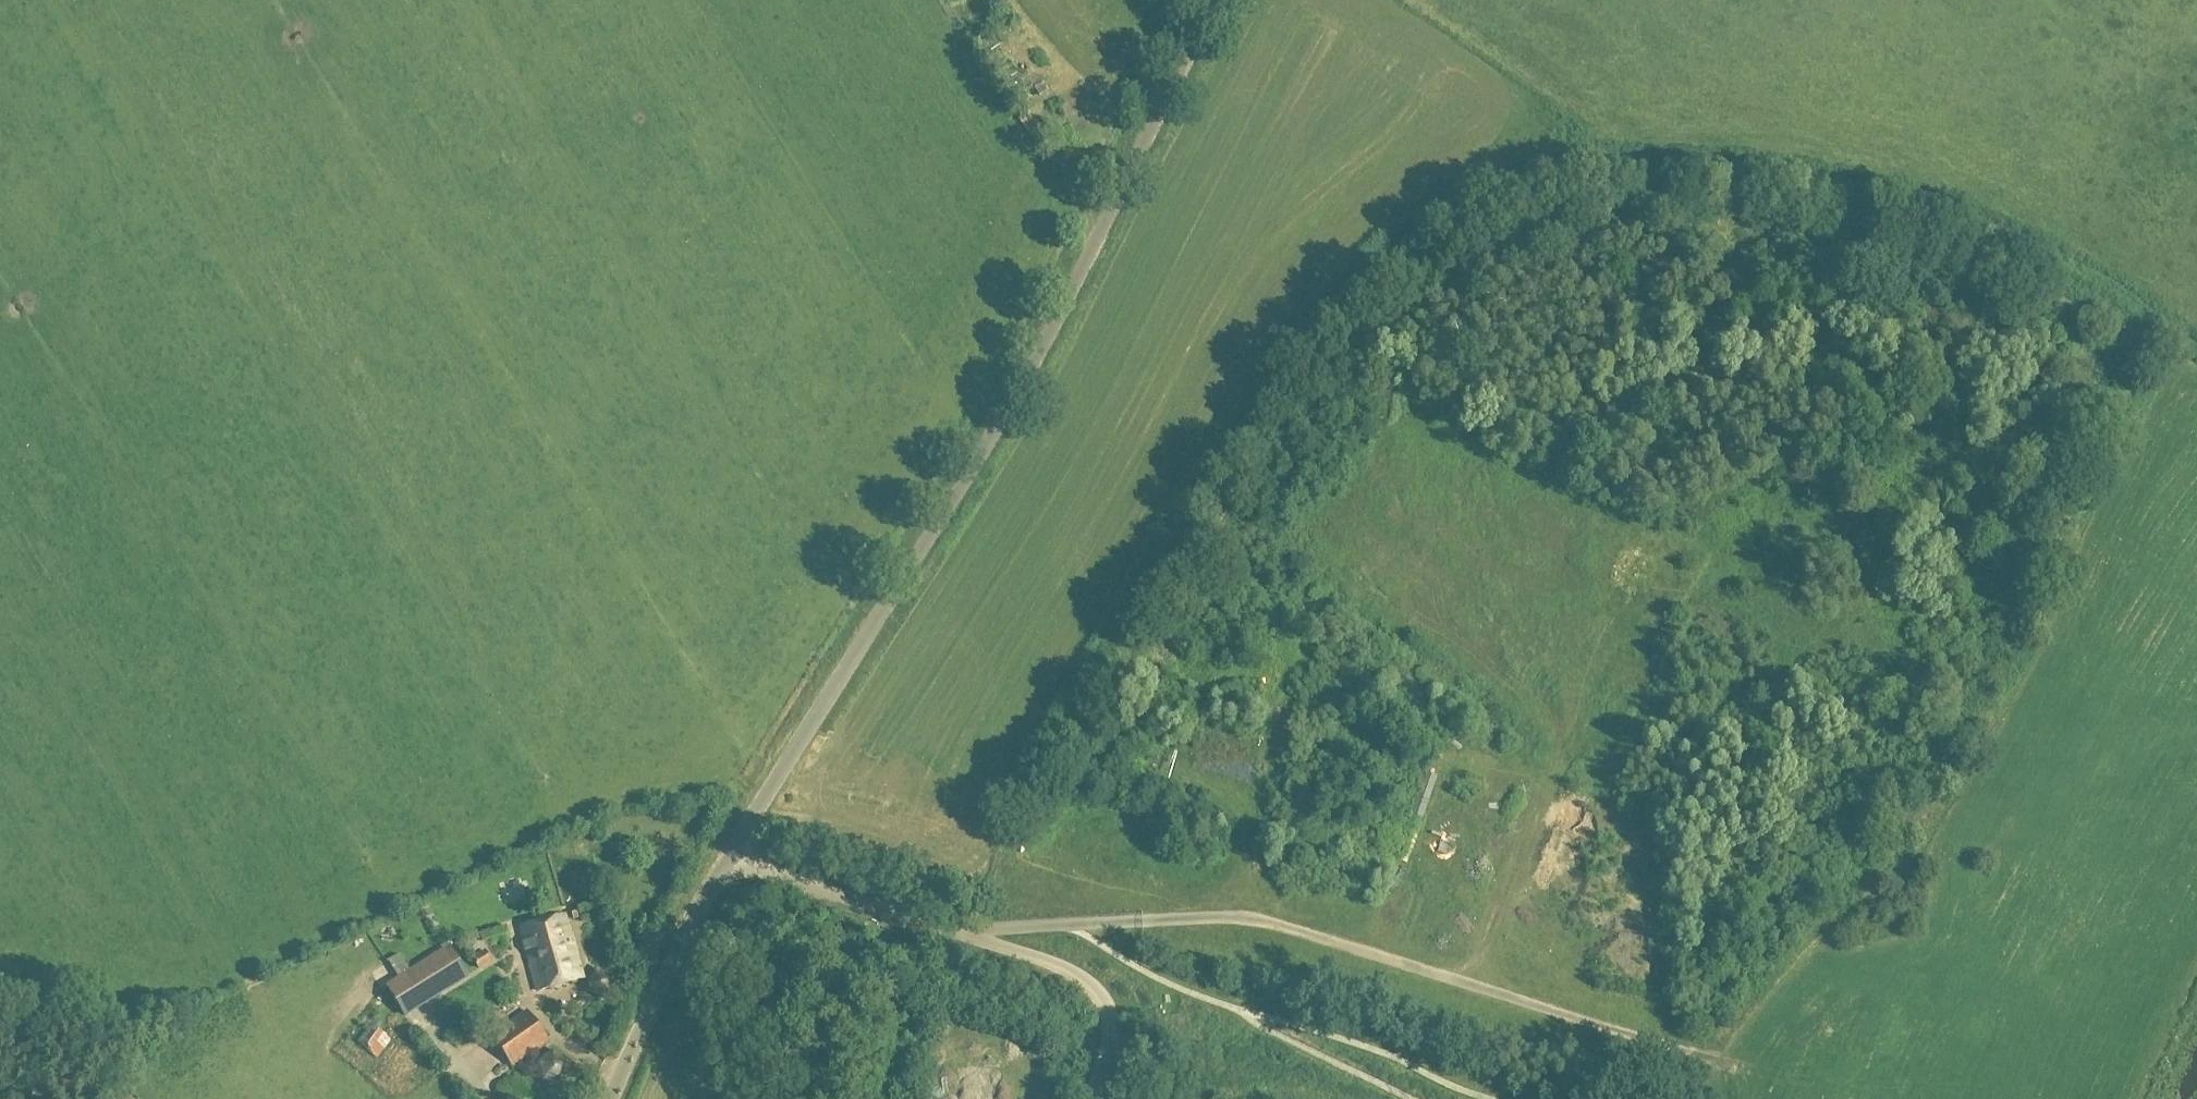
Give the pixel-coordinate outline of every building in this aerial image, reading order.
[(1423,819),(1438,776),(1427,772),(1413,815),(1423,819)] [(1576,796),(1571,807),(1599,820),(1604,808),(1576,796)] [(1620,849),(1593,836),(1596,829),(1551,807),(1542,824),(1591,849),(1588,853),(1612,865),(1620,849)] [(1613,866),(1535,833),(1527,851),(1605,884),(1613,866)] [(1448,859),(1469,867),(1476,849),(1455,840),(1448,859)] [(1535,863),(1530,880),(1563,890),(1568,872),(1535,863)] [(565,915),(521,927),(538,990),(582,978),(565,915)] [(473,935),(462,939),(464,943),(475,939),(473,935)] [(467,975),(449,947),(389,985),(406,1013),(467,975)] [(484,949),(471,956),(479,968),(492,961),(484,949)] [(587,962),(580,986),(602,992),(609,968),(587,962)] [(512,1067),(549,1043),(528,1012),(492,1035),(512,1067)] [(390,1040),(369,1025),(356,1044),(377,1058),(390,1040)] [(549,1043),(533,1058),(546,1072),(562,1057),(549,1043)]
